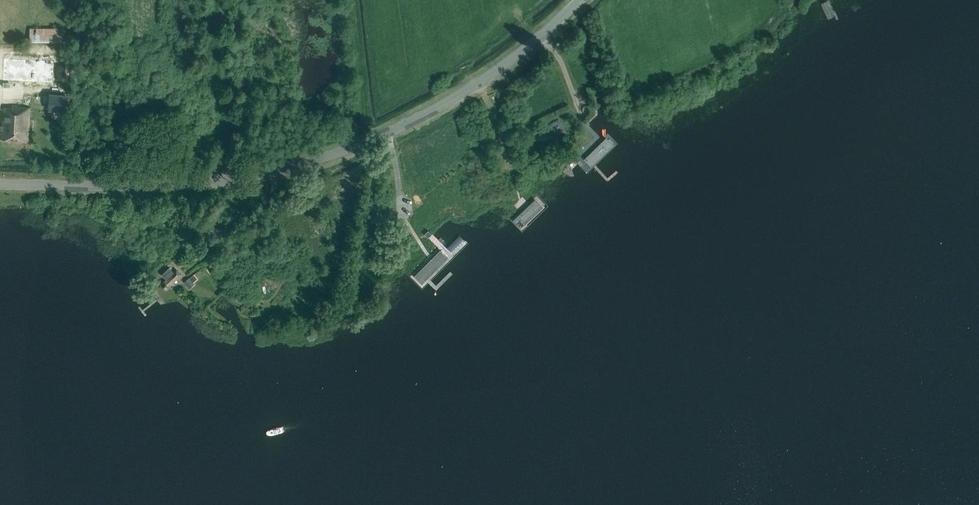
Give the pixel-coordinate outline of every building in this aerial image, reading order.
[(829,1),(822,4),(829,20),(836,17),(829,1)] [(62,28),(30,28),(30,42),(62,42),(62,28)] [(0,81),(0,87),(14,87),(14,79),(49,80),(49,59),(0,59),(0,81)] [(66,94),(50,94),(49,110),(66,111),(66,94)] [(31,109),(31,108),(6,107),(4,107),(2,125),(0,125),(0,130),(2,130),(2,139),(29,141),(31,109)] [(609,138),(582,164),(591,174),(618,147),(609,138)] [(545,208),(535,199),(515,220),(524,229),(545,208)] [(432,231),(437,227),(433,222),(428,227),(432,231)] [(450,239),(410,279),(421,290),(461,250),(450,239)] [(169,287),(182,275),(176,269),(173,272),(169,267),(162,274),(166,279),(164,281),(162,281),(161,282),(160,284),(160,285),(160,287),(161,288),(162,289),(163,290),(164,290),(166,290),(167,290),(168,289),(169,288),(169,287)] [(194,284),(189,278),(184,282),(190,288),(194,284)]
